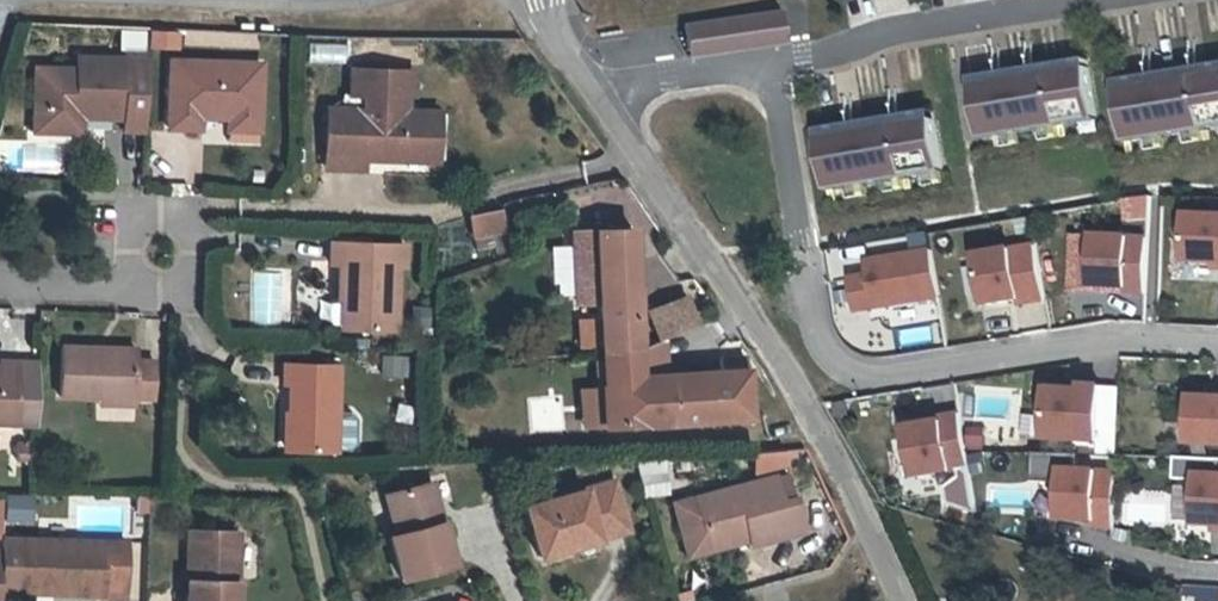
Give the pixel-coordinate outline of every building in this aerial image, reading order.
[(785,42),(780,10),(683,25),(688,56),(785,42)] [(151,48),(179,46),(178,29),(149,31),(151,48)] [(230,110),(235,110),(266,111),(268,56),(230,54),(177,53),(174,120),(201,121),(201,109),(206,109),(230,110)] [(103,108),(103,116),(130,117),(130,129),(152,129),(154,56),(132,55),(81,54),(80,67),(38,65),(36,129),(79,130),(78,115),(79,107),(103,108)] [(973,87),(1088,68),(1087,59),(972,79),(973,87)] [(1116,90),(1217,74),(1217,64),(1114,81),(1116,90)] [(1097,121),(1088,68),(973,87),(981,139),(1097,121)] [(393,158),(434,160),(436,114),(413,112),(415,72),(365,70),(363,94),(373,94),(372,110),(334,109),(331,166),(370,168),(371,144),(393,145),(393,158)] [(1116,90),(1124,142),(1217,127),(1217,74),(1116,90)] [(78,115),(103,116),(103,108),(79,107),(78,115)] [(266,123),(266,111),(235,110),(234,122),(235,122),(265,123),(266,123)] [(816,131),(818,140),(934,121),(932,111),(816,131)] [(445,114),(436,114),(434,160),(443,161),(449,161),(451,114),(445,114)] [(826,192),(942,173),(934,121),(818,140),(826,192)] [(235,122),(234,134),(265,135),(265,123),(235,122)] [(505,205),(473,212),(477,232),(509,225),(505,205)] [(1187,217),(1184,263),(1217,265),(1217,219),(1187,217)] [(604,347),(639,347),(633,227),(575,230),(578,301),(601,300),(604,347)] [(1126,293),(1145,294),(1148,239),(1094,236),(1092,287),(1126,288),(1126,293)] [(341,262),(340,282),(356,282),(355,304),(355,326),(399,328),(400,289),(401,266),(408,266),(409,241),(333,238),(332,261),(341,262)] [(569,280),(569,246),(551,246),(551,280),(569,280)] [(1020,305),(1045,301),(1037,247),(977,256),(986,305),(1019,300),(1020,305)] [(885,307),(940,298),(932,250),(867,261),(870,275),(851,278),(856,311),(885,307)] [(342,326),(355,326),(355,304),(356,282),(340,282),(339,296),(344,297),(343,308),(342,326)] [(652,311),(662,338),(663,338),(696,326),(686,299),(652,311)] [(662,338),(639,347),(640,375),(666,374),(663,338),(662,338)] [(101,396),(140,397),(158,398),(159,360),(139,359),(140,347),(65,344),(63,394),(101,396)] [(639,347),(604,347),(607,385),(603,385),(606,425),(644,423),(681,421),(749,418),(745,357),(719,358),(720,371),(666,374),(640,375),(639,347)] [(20,422),(38,422),(41,361),(22,361),(2,360),(1,368),(0,368),(0,421),(20,422)] [(284,361),(283,382),(292,382),(290,449),(338,451),(341,363),(284,361)] [(387,364),(386,381),(403,382),(404,365),(387,364)] [(1046,389),(1045,439),(1098,442),(1101,387),(1081,386),(1081,390),(1046,389)] [(139,408),(140,397),(101,396),(101,406),(139,408)] [(1217,444),(1217,398),(1190,396),(1188,443),(1217,444)] [(914,478),(969,469),(966,452),(960,415),(941,418),(942,423),(907,429),(914,478)] [(788,450),(751,455),(754,474),(790,469),(788,450)] [(656,454),(634,454),(640,478),(657,477),(656,454)] [(1114,527),(1116,472),(1062,470),(1060,519),(1094,521),(1094,527),(1114,527)] [(777,476),(695,498),(706,541),(749,530),(752,541),(753,546),(806,531),(797,498),(796,498),(790,474),(778,477),(777,476)] [(1198,474),(1195,525),(1217,526),(1217,475),(1198,474)] [(537,553),(628,529),(615,480),(524,504),(537,553)] [(456,565),(443,516),(439,517),(436,506),(440,505),(435,482),(387,494),(397,533),(390,535),(400,578),(456,565)] [(971,482),(947,483),(948,507),(972,506),(971,482)] [(709,552),(752,541),(749,530),(706,541),(695,498),(673,504),(688,558),(709,552)] [(185,571),(190,571),(197,572),(199,522),(187,522),(185,571)] [(241,568),(242,529),(242,524),(199,522),(197,572),(190,571),(188,600),(239,600),(241,568)] [(261,530),(242,529),(241,568),(259,569),(261,530)] [(22,535),(21,581),(55,582),(56,590),(102,591),(102,597),(125,598),(127,537),(22,535)] [(21,589),(56,590),(55,582),(21,581),(21,589)]
